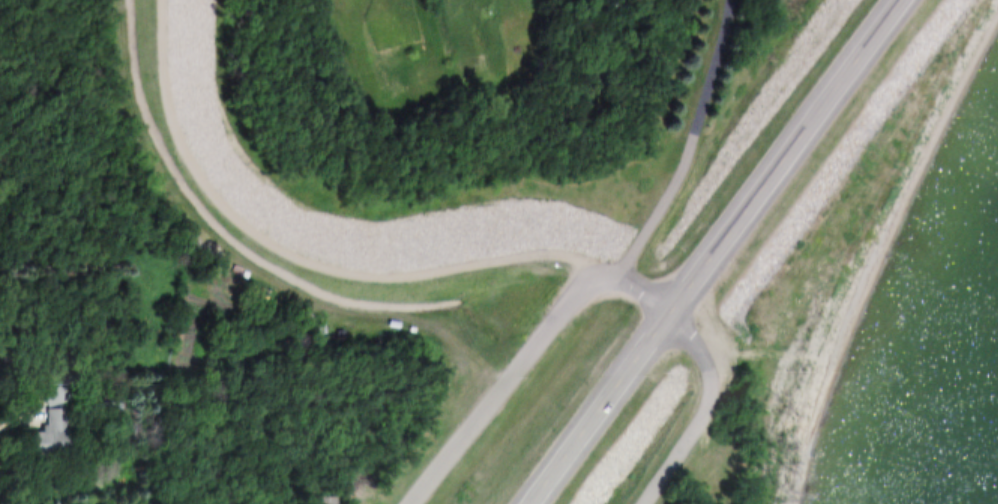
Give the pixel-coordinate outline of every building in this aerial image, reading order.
[(54,383),(60,405),(60,429),(40,429),(40,406),(35,388),(54,383)] [(40,433),(40,459),(74,458),(73,410),(51,410),(51,433),(40,433)] [(357,497),(379,500),(383,463),(361,460),(357,497)] [(312,503),(335,503),(335,496),(312,496),(312,503)]
